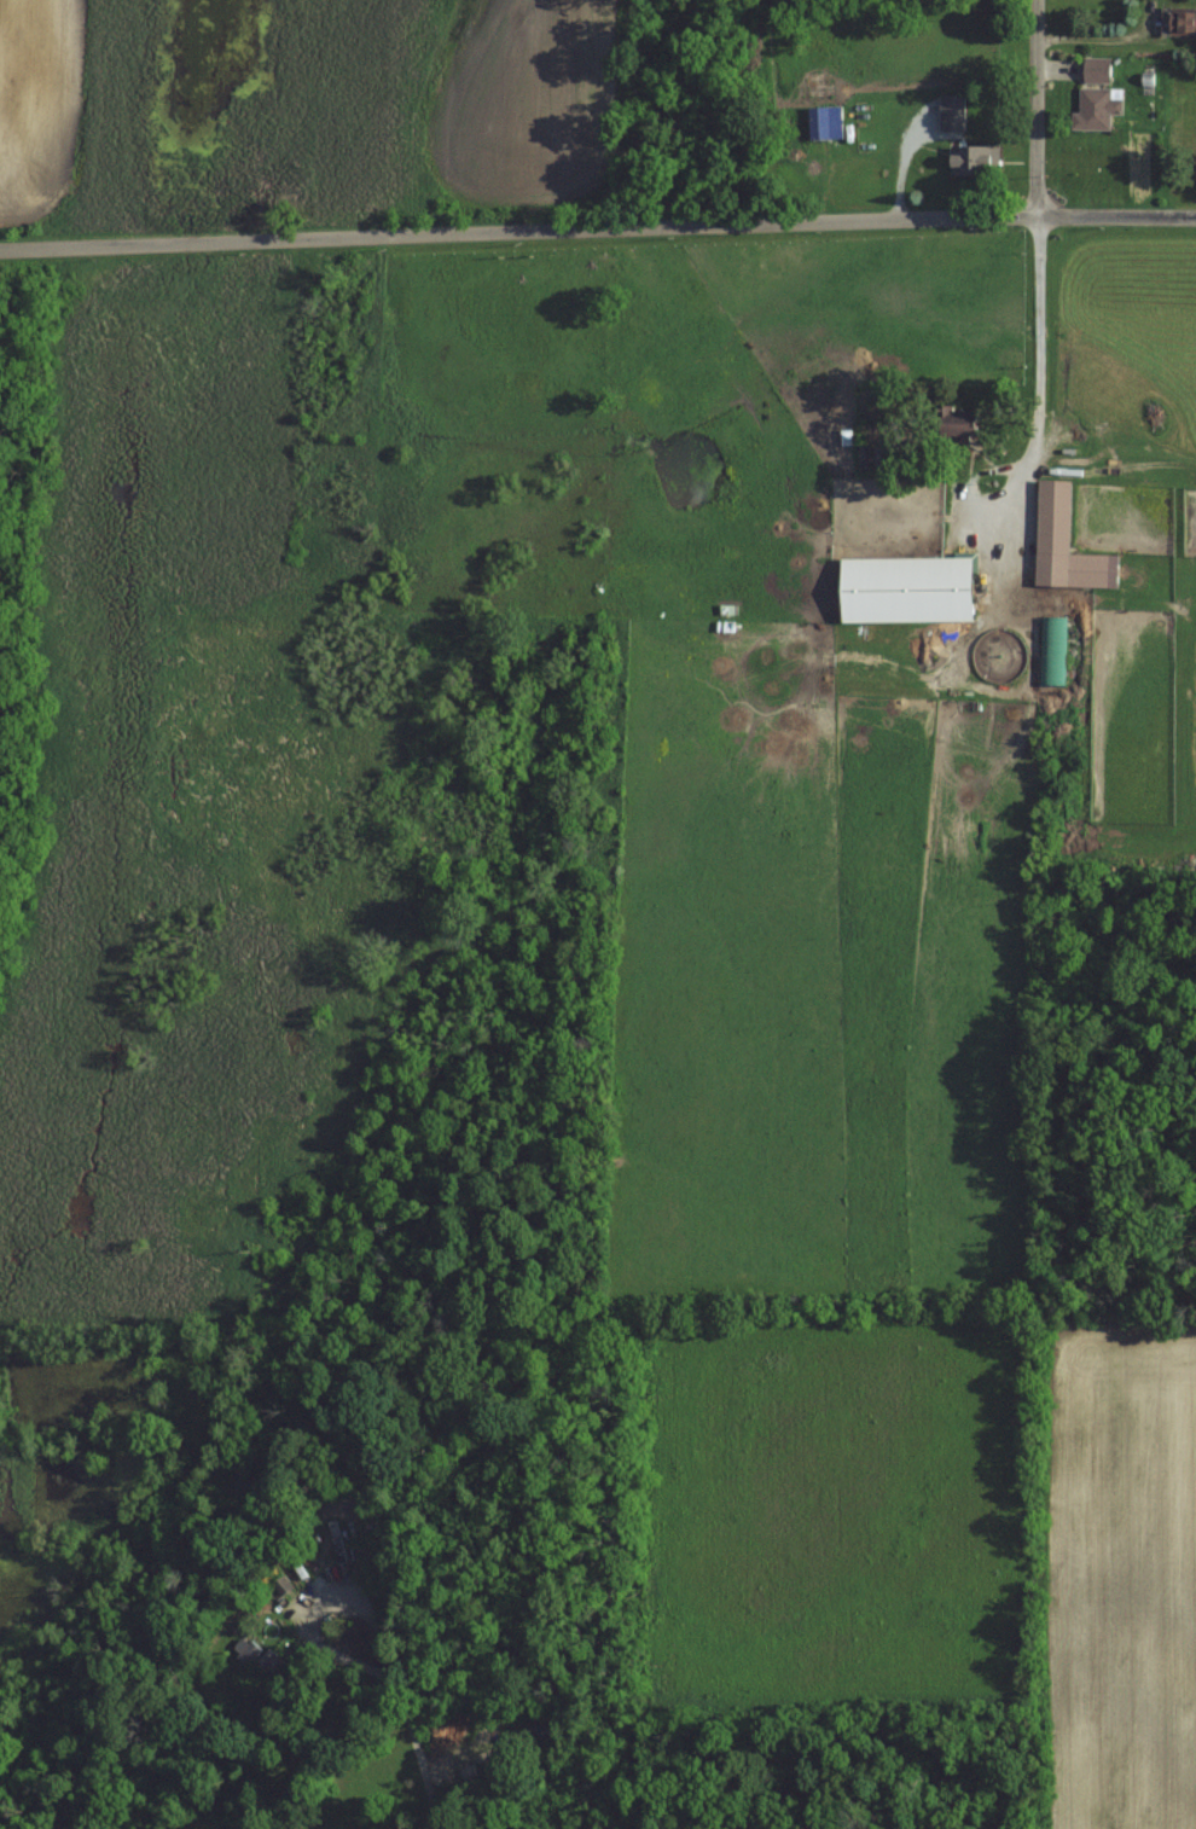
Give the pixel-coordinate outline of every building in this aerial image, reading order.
[(1195,36),(1195,11),(1173,10),(1172,36),(1195,36)] [(1110,83),(1110,59),(1085,59),(1085,83),(1110,83)] [(1079,88),(1079,130),(1111,130),(1111,115),(1123,115),(1123,89),(1079,88)] [(965,97),(941,97),(941,131),(965,131),(965,97)] [(809,107),(809,139),(842,139),(842,107),(809,107)] [(1001,146),(952,146),(952,175),(1001,175),(1001,146)] [(956,407),(943,407),(942,444),(974,445),(974,438),(981,438),(981,423),(956,422),(956,407)] [(1070,554),(1072,481),(1040,480),(1037,586),(1118,588),(1119,556),(1070,554)] [(843,557),(844,622),(975,621),(974,556),(843,557)] [(1064,617),(1042,617),(1042,670),(1064,670),(1064,617)] [(253,1688),(267,1671),(271,1674),(284,1659),(269,1647),(265,1651),(246,1635),(234,1649),(254,1665),(242,1679),(253,1688)]
